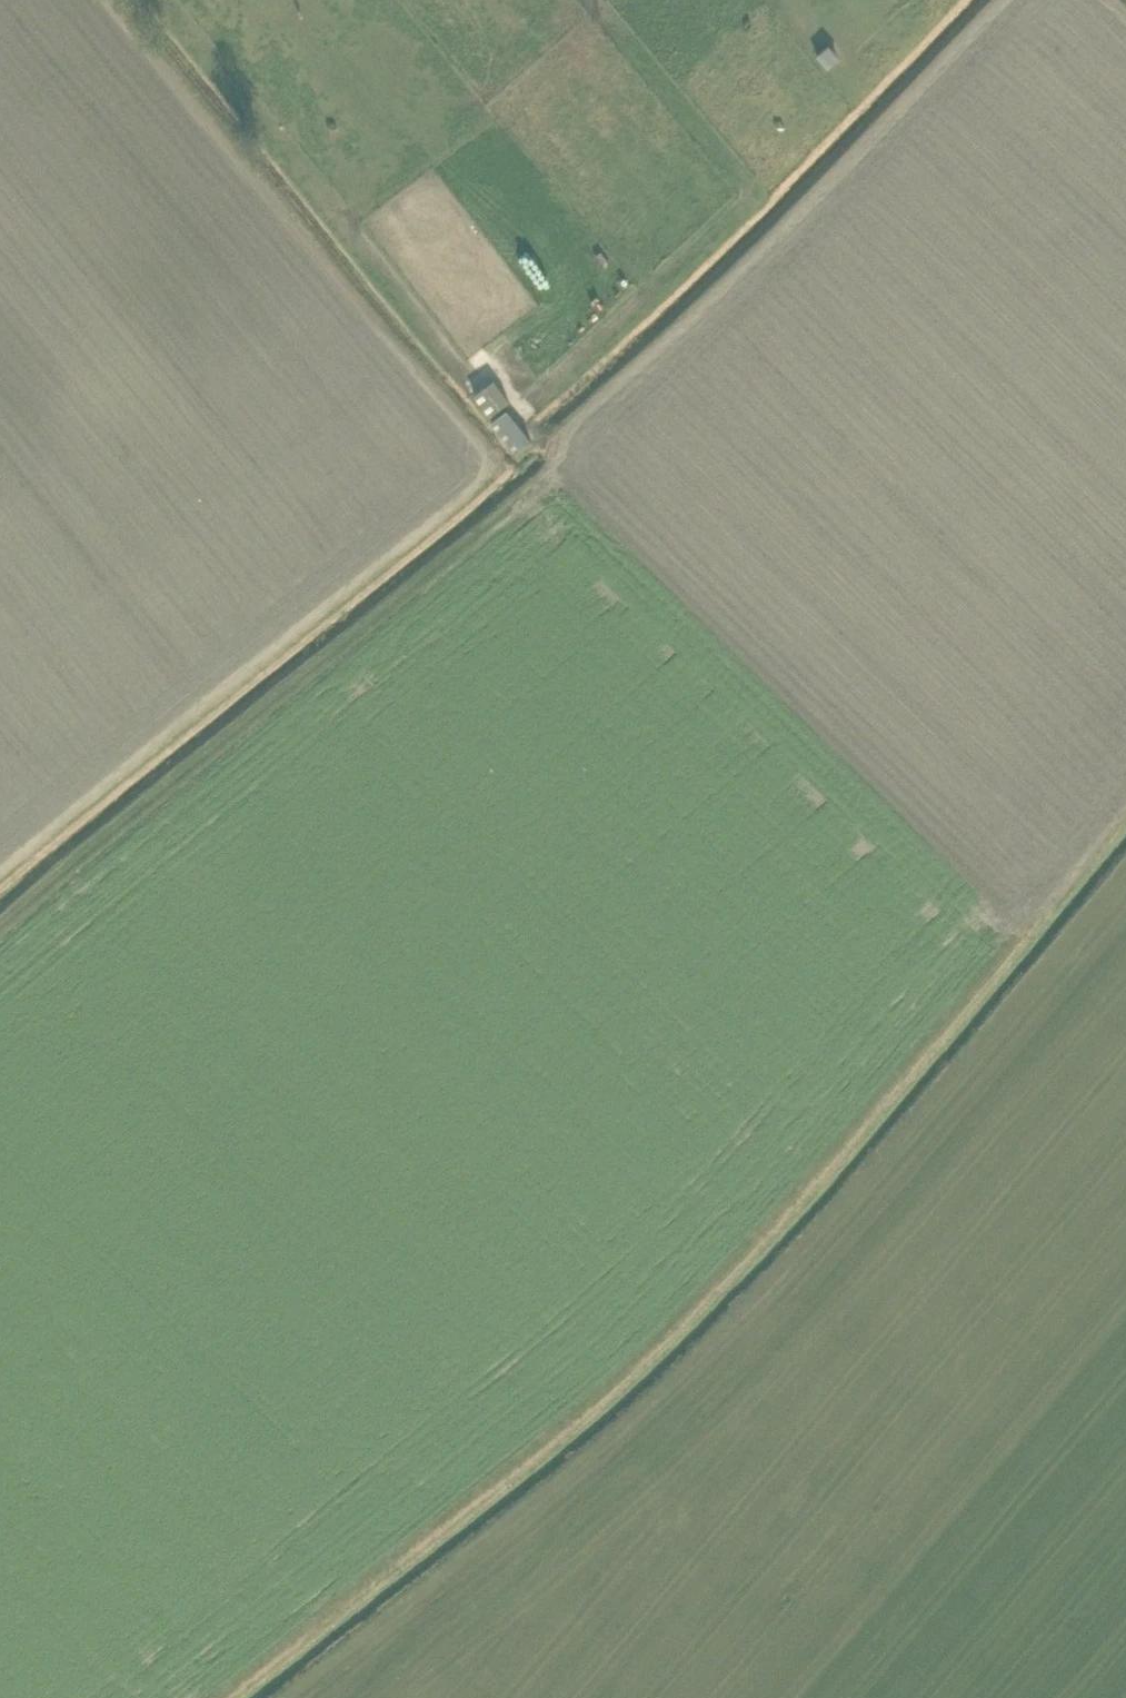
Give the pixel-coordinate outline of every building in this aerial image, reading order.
[(477,389),(493,411),(513,396),(496,374),(477,389)] [(509,445),(524,435),(506,409),(491,419),(509,445)]
